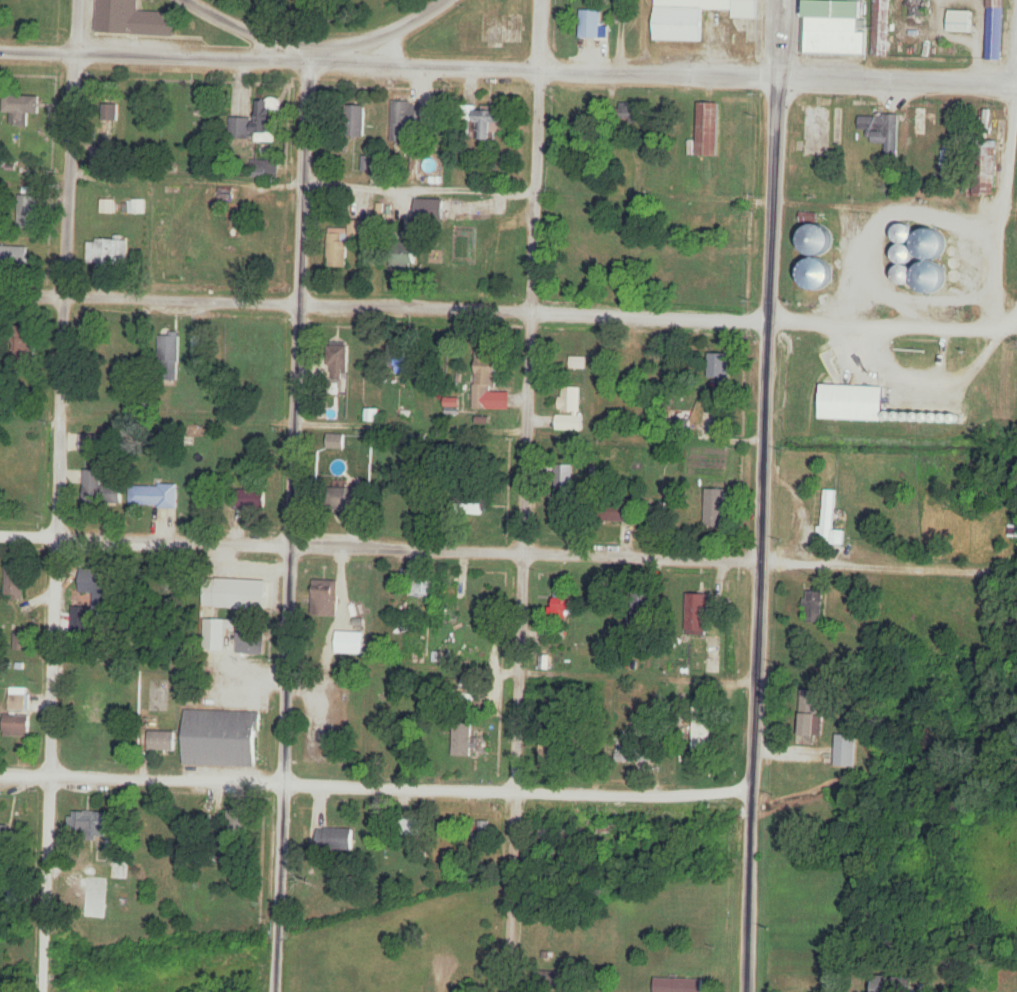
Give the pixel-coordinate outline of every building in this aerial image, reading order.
[(95,32),(176,36),(177,21),(166,14),(140,11),(140,0),(96,0),(95,32)] [(653,42),(701,43),(701,11),(732,11),(733,0),(654,0),(653,42)] [(732,11),(732,20),(758,20),(760,0),(733,0),(732,11)] [(803,54),(864,57),(865,0),(805,0),(803,54)] [(870,57),(871,0),(888,0),(888,57),(870,57)] [(985,59),(985,0),(1003,0),(1002,60),(985,59)] [(924,18),(924,3),(909,3),(909,18),(924,18)] [(580,40),(601,40),(601,12),(580,12),(580,40)] [(974,12),(950,12),(950,34),(974,34),(974,12)] [(5,112),(36,112),(36,97),(5,97),(5,112)] [(229,118),(228,139),(250,139),(250,136),(277,137),(277,100),(255,100),(255,118),(229,118)] [(420,102),(392,101),(391,141),(419,142),(420,102)] [(720,103),(698,103),(698,156),(720,156),(720,103)] [(365,136),(366,105),(346,104),(345,136),(365,136)] [(639,124),(639,105),(621,105),(621,124),(639,124)] [(474,139),(494,139),(494,127),(505,127),(505,109),(459,108),(459,129),(474,129),(474,139)] [(104,130),(112,130),(110,110),(102,111),(104,130)] [(898,116),(859,116),(859,131),(870,130),(870,144),(885,144),(885,160),(898,160),(898,116)] [(277,176),(277,163),(254,163),(254,177),(277,176)] [(36,198),(27,196),(23,211),(33,213),(36,198)] [(847,221),(824,221),(824,233),(800,232),(799,261),(846,262),(847,221)] [(328,233),(328,267),(348,267),(348,233),(328,233)] [(129,238),(90,238),(90,264),(129,264),(129,238)] [(415,240),(392,240),(392,267),(415,267),(415,240)] [(0,247),(0,266),(30,266),(30,247),(0,247)] [(907,268),(903,277),(909,279),(912,270),(907,268)] [(37,361),(37,329),(16,329),(16,361),(37,361)] [(179,377),(179,332),(159,332),(159,377),(179,377)] [(387,345),(387,374),(412,374),(412,345),(387,345)] [(349,380),(349,346),(329,346),(329,380),(349,380)] [(474,410),(491,410),(491,387),(498,387),(498,358),(491,358),(491,350),(475,350),(474,410)] [(709,383),(730,383),(731,354),(709,354),(709,383)] [(887,386),(823,385),(822,420),(886,421),(887,386)] [(580,413),(580,388),(560,388),(560,413),(580,413)] [(583,431),(583,415),(557,415),(557,431),(583,431)] [(344,436),(328,436),(328,449),(344,449),(344,436)] [(555,490),(574,490),(574,465),(555,465),(555,490)] [(103,470),(84,470),(84,504),(123,505),(123,486),(102,486),(103,470)] [(179,486),(130,486),(130,508),(179,508),(179,486)] [(364,488),(329,488),(329,510),(364,510),(364,488)] [(727,489),(705,489),(705,527),(727,527),(727,489)] [(836,491),(815,490),(813,539),(834,540),(836,491)] [(236,509),(266,509),(266,491),(236,491),(236,509)] [(555,519),(573,519),(573,494),(555,494),(555,519)] [(486,505),(461,503),(460,513),(485,516),(486,505)] [(634,522),(634,503),(607,503),(607,522),(634,522)] [(6,599),(25,599),(25,566),(6,566),(6,599)] [(253,570),(239,570),(239,598),(268,598),(268,577),(253,577),(253,570)] [(81,593),(94,594),(94,609),(110,610),(111,572),(82,571),(81,593)] [(409,572),(409,598),(434,598),(434,572),(409,572)] [(338,581),(313,581),(313,616),(338,616),(338,581)] [(823,623),(823,591),(805,591),(805,623),(823,623)] [(573,612),(573,593),(555,593),(555,612),(573,612)] [(712,594),(687,594),(687,635),(712,635),(712,594)] [(236,654),(266,654),(266,629),(236,629),(236,654)] [(24,650),(23,632),(14,633),(15,650),(24,650)] [(800,691),(801,736),(820,736),(819,691),(800,691)] [(28,694),(11,694),(11,711),(28,711),(28,694)] [(709,749),(709,708),(693,708),(693,749),(709,749)] [(183,766),(258,768),(259,713),(185,711),(183,766)] [(3,736),(30,736),(30,716),(3,716),(3,736)] [(472,757),(472,724),(453,724),(453,757),(472,757)] [(176,732),(149,732),(149,752),(176,752),(176,732)] [(855,735),(835,735),(835,767),(855,767),(855,735)] [(555,770),(555,745),(540,745),(540,770),(555,770)] [(651,753),(615,753),(615,763),(651,763),(651,753)] [(247,837),(247,810),(226,810),(226,837),(247,837)] [(107,812),(69,812),(69,837),(107,837),(107,812)] [(473,846),(492,847),(493,822),(474,822),(473,846)] [(599,826),(599,835),(628,835),(628,832),(636,832),(636,826),(599,826)] [(0,828),(0,846),(19,846),(19,828),(0,828)] [(354,829),(317,829),(317,851),(354,851),(354,829)] [(134,888),(134,870),(111,870),(111,888),(134,888)] [(654,979),(654,991),(703,991),(703,979),(654,979)]
